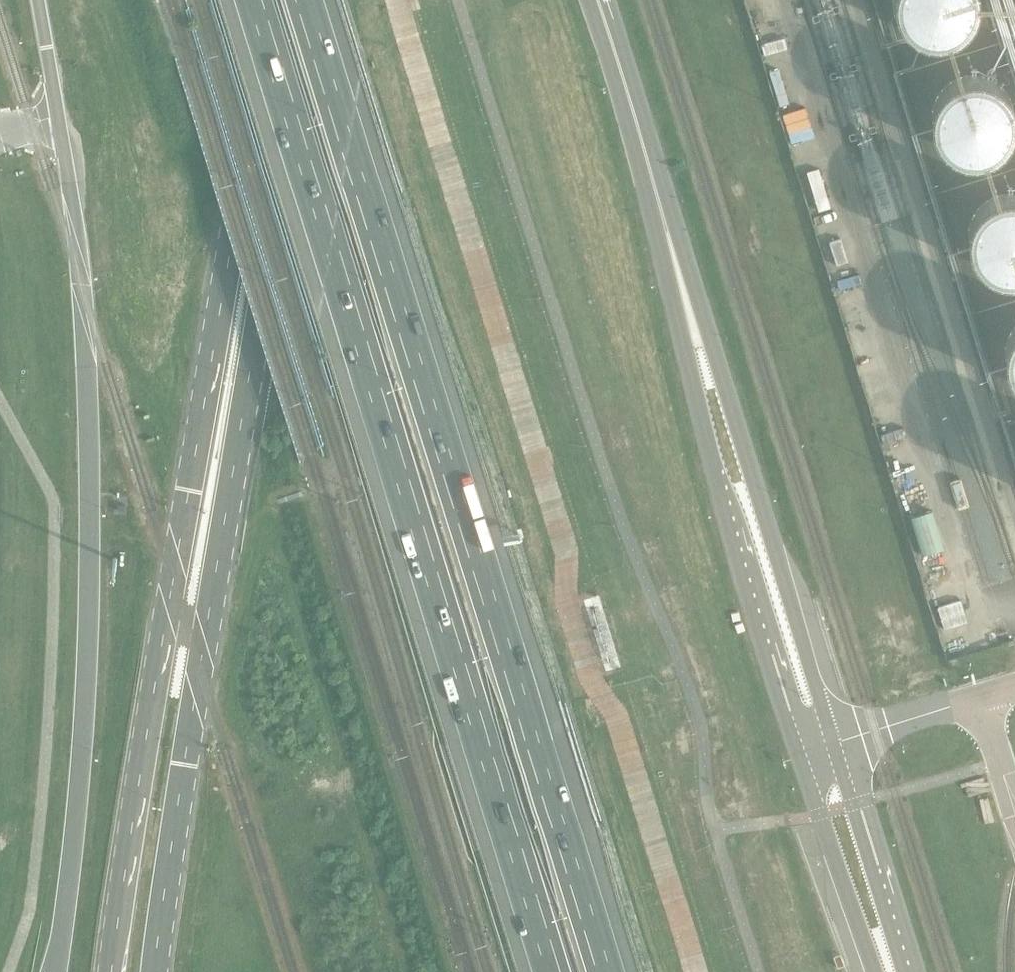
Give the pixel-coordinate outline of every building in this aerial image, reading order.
[(905,17),(912,28),(922,36),(934,40),(947,41),(959,37),(969,29),(976,19),(980,7),(980,0),(903,0),(903,4),(905,17)] [(944,135),(951,146),(961,155),(974,159),(987,159),(999,154),(1010,146),(1014,137),(1014,105),(1012,99),(1003,90),(992,84),(980,82),(968,84),(957,90),(948,99),(943,110),(941,122),(944,135)] [(979,256),(986,267),(996,276),(1008,280),(1014,280),(1014,204),(1004,205),(992,211),(984,220),(978,231),(977,244),(979,256)] [(913,515),(924,553),(945,547),(934,509),(913,515)] [(944,625),(967,621),(963,600),(940,604),(944,625)]
